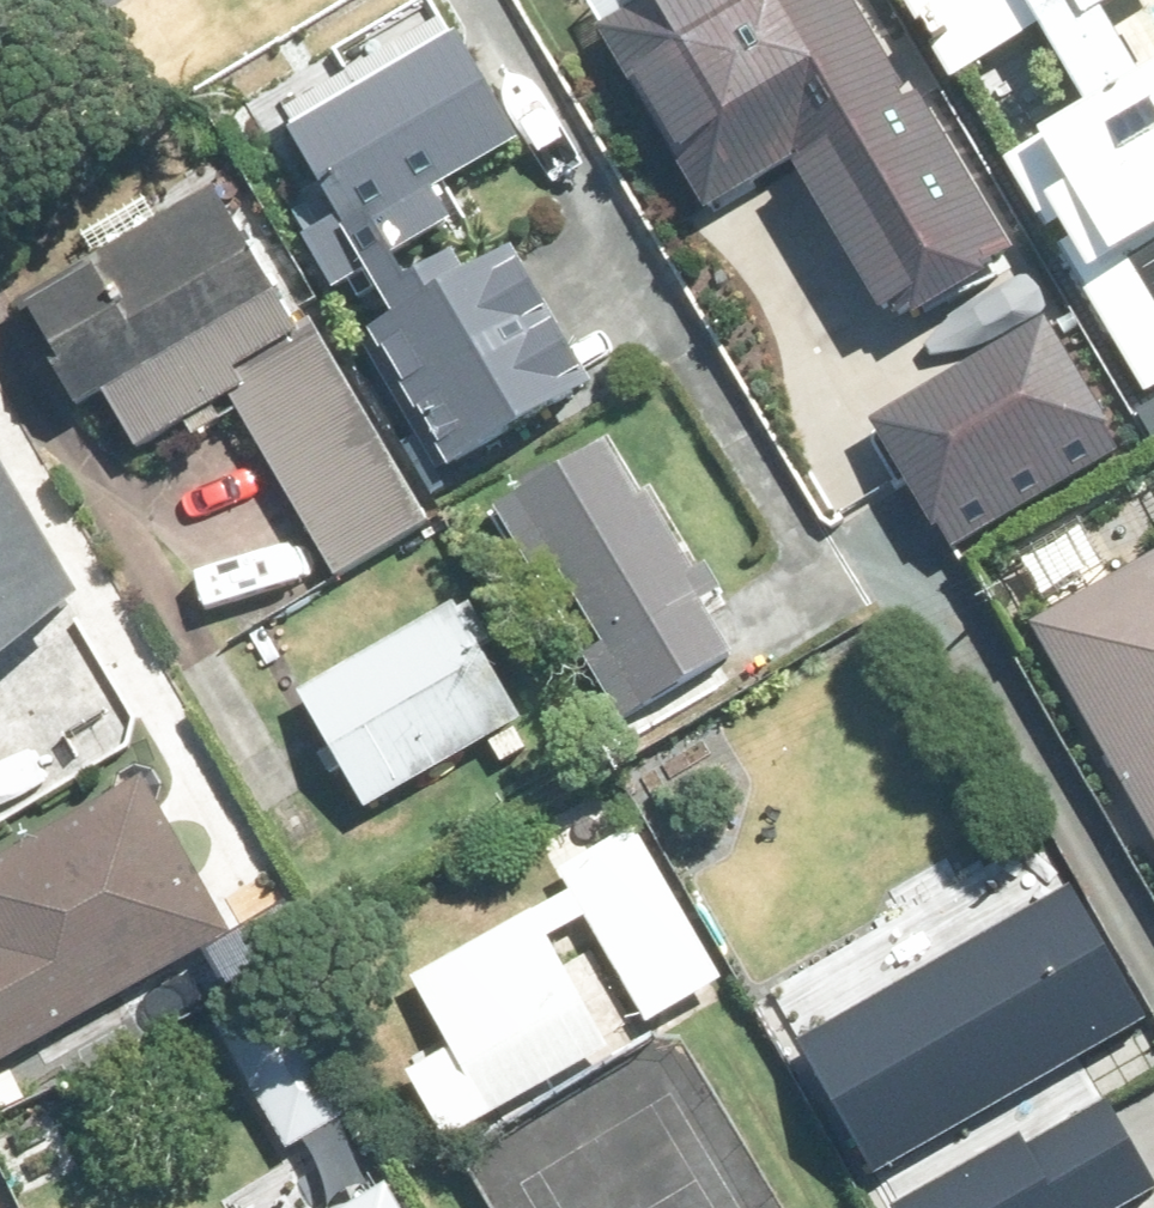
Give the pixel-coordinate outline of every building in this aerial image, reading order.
[(709,205),(793,156),(888,317),(1007,247),(914,89),(900,97),(843,0),(619,0),(596,14),(709,205)] [(950,83),(1034,33),(1081,111),(1010,153),(1152,392),(1153,390),(1153,0),(901,0),(950,83)] [(294,127),(345,215),(309,236),(341,290),(461,219),(443,187),(528,137),(465,28),(294,127)] [(212,179),(18,296),(82,403),(108,388),(141,444),(231,390),(340,575),(437,518),(309,310),(296,319),(212,179)] [(460,267),(356,329),(434,461),(539,399),(460,267)] [(1038,316),(870,418),(948,546),(1116,443),(1038,316)] [(646,492),(614,438),(501,505),(539,570),(562,556),(610,638),(592,650),(629,713),(740,648),(710,599),(725,591),(710,560),(700,565),(655,487),(646,492)] [(92,588),(0,442),(0,649),(92,588)] [(1039,619),(1153,821),(1153,552),(1039,619)] [(305,691),(372,806),(493,737),(504,755),(533,738),(522,720),(529,716),(486,641),(501,633),(477,591),(305,691)] [(115,999),(135,1032),(222,982),(203,948),(232,931),(145,779),(0,862),(0,1065),(115,999)] [(614,1047),(552,935),(590,914),(649,1023),(727,980),(640,823),(562,866),(573,885),(413,973),(453,1046),(411,1070),(450,1138),(614,1047)] [(1073,884),(795,1043),(873,1179),(1151,1020),(1073,884)] [(286,990),(221,1028),(293,1150),(358,1112),(286,990)] [(29,1097),(14,1068),(0,1076),(0,1112),(29,1097)] [(912,1207),(1124,1207),(1153,1190),(1153,1181),(1104,1096),(912,1207)]
